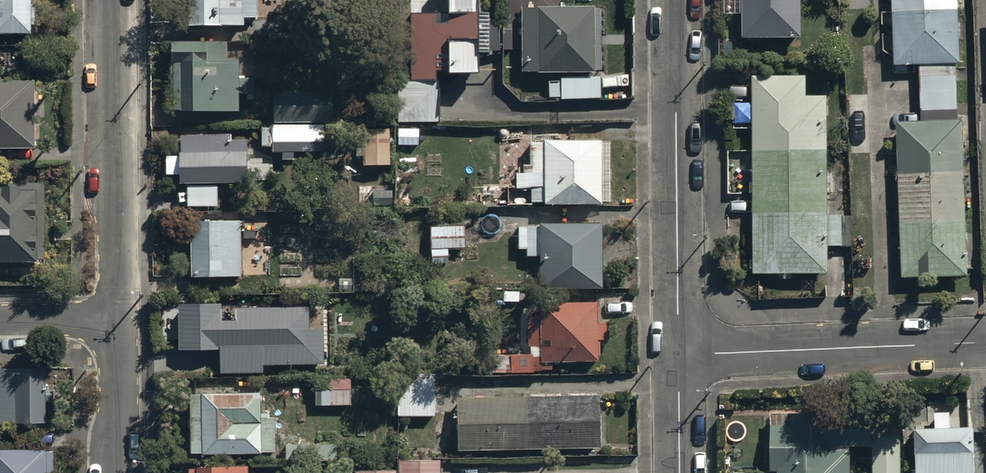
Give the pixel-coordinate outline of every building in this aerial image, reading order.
[(32,0),(0,0),(0,27),(32,27),(32,0)] [(187,21),(244,20),(243,14),(257,14),(257,0),(186,0),(187,21)] [(737,37),(796,37),(797,0),(737,0),(737,37)] [(891,65),(918,65),(919,115),(896,116),(899,275),(963,274),(958,0),(889,0),(891,65)] [(599,4),(521,4),(521,70),(547,70),(547,94),(600,94),(599,4)] [(409,14),(412,78),(440,77),(438,31),(475,30),(474,12),(409,14)] [(171,111),(239,110),(239,91),(255,91),(255,74),(239,75),(238,54),(226,54),(226,38),(170,39),(170,80),(171,111)] [(474,38),(447,39),(448,68),(475,67),(474,38)] [(822,70),(748,71),(750,266),(827,265),(826,246),(841,246),(841,212),(823,212),(822,70)] [(0,82),(0,147),(34,147),(33,82),(0,82)] [(398,84),(398,121),(438,121),(438,84),(398,84)] [(275,94),(275,119),(334,119),(334,94),(275,94)] [(362,127),(362,163),(390,163),(390,127),(362,127)] [(178,134),(179,181),(186,181),(186,197),(217,196),(216,181),(249,180),(249,132),(178,134)] [(528,200),(603,200),(602,135),(528,135),(528,200)] [(46,261),(46,182),(1,182),(1,189),(0,189),(0,261),(46,261)] [(539,286),(601,286),(601,218),(522,218),(522,254),(539,254),(539,286)] [(238,219),(188,220),(190,272),(240,271),(238,219)] [(464,222),(430,222),(430,244),(432,244),(432,259),(448,259),(448,242),(464,243),(464,222)] [(543,299),(542,357),(595,358),(596,341),(607,341),(608,319),(598,319),(598,299),(543,299)] [(222,302),(178,302),(178,348),(220,348),(220,369),(263,369),(263,361),(323,361),(323,329),(309,329),(309,305),(233,305),(233,308),(222,308),(222,302)] [(0,364),(0,419),(46,419),(46,365),(0,364)] [(399,375),(399,415),(435,415),(435,375),(399,375)] [(315,377),(315,402),(350,402),(350,376),(315,377)] [(189,450),(275,450),(275,413),(261,413),(261,390),(189,391),(189,450)] [(462,396),(463,449),(599,447),(598,394),(462,396)] [(849,447),(811,447),(811,412),(770,412),(770,471),(777,471),(777,472),(850,472),(849,447)] [(912,427),(911,472),(973,472),(973,427),(955,427),(955,414),(933,414),(933,427),(912,427)] [(897,441),(874,441),(875,472),(898,472),(897,441)] [(292,457),(332,456),(332,442),(292,442),(292,457)] [(54,449),(0,448),(0,472),(53,472),(54,449)] [(397,472),(440,472),(440,457),(397,457),(397,468),(397,472)]
